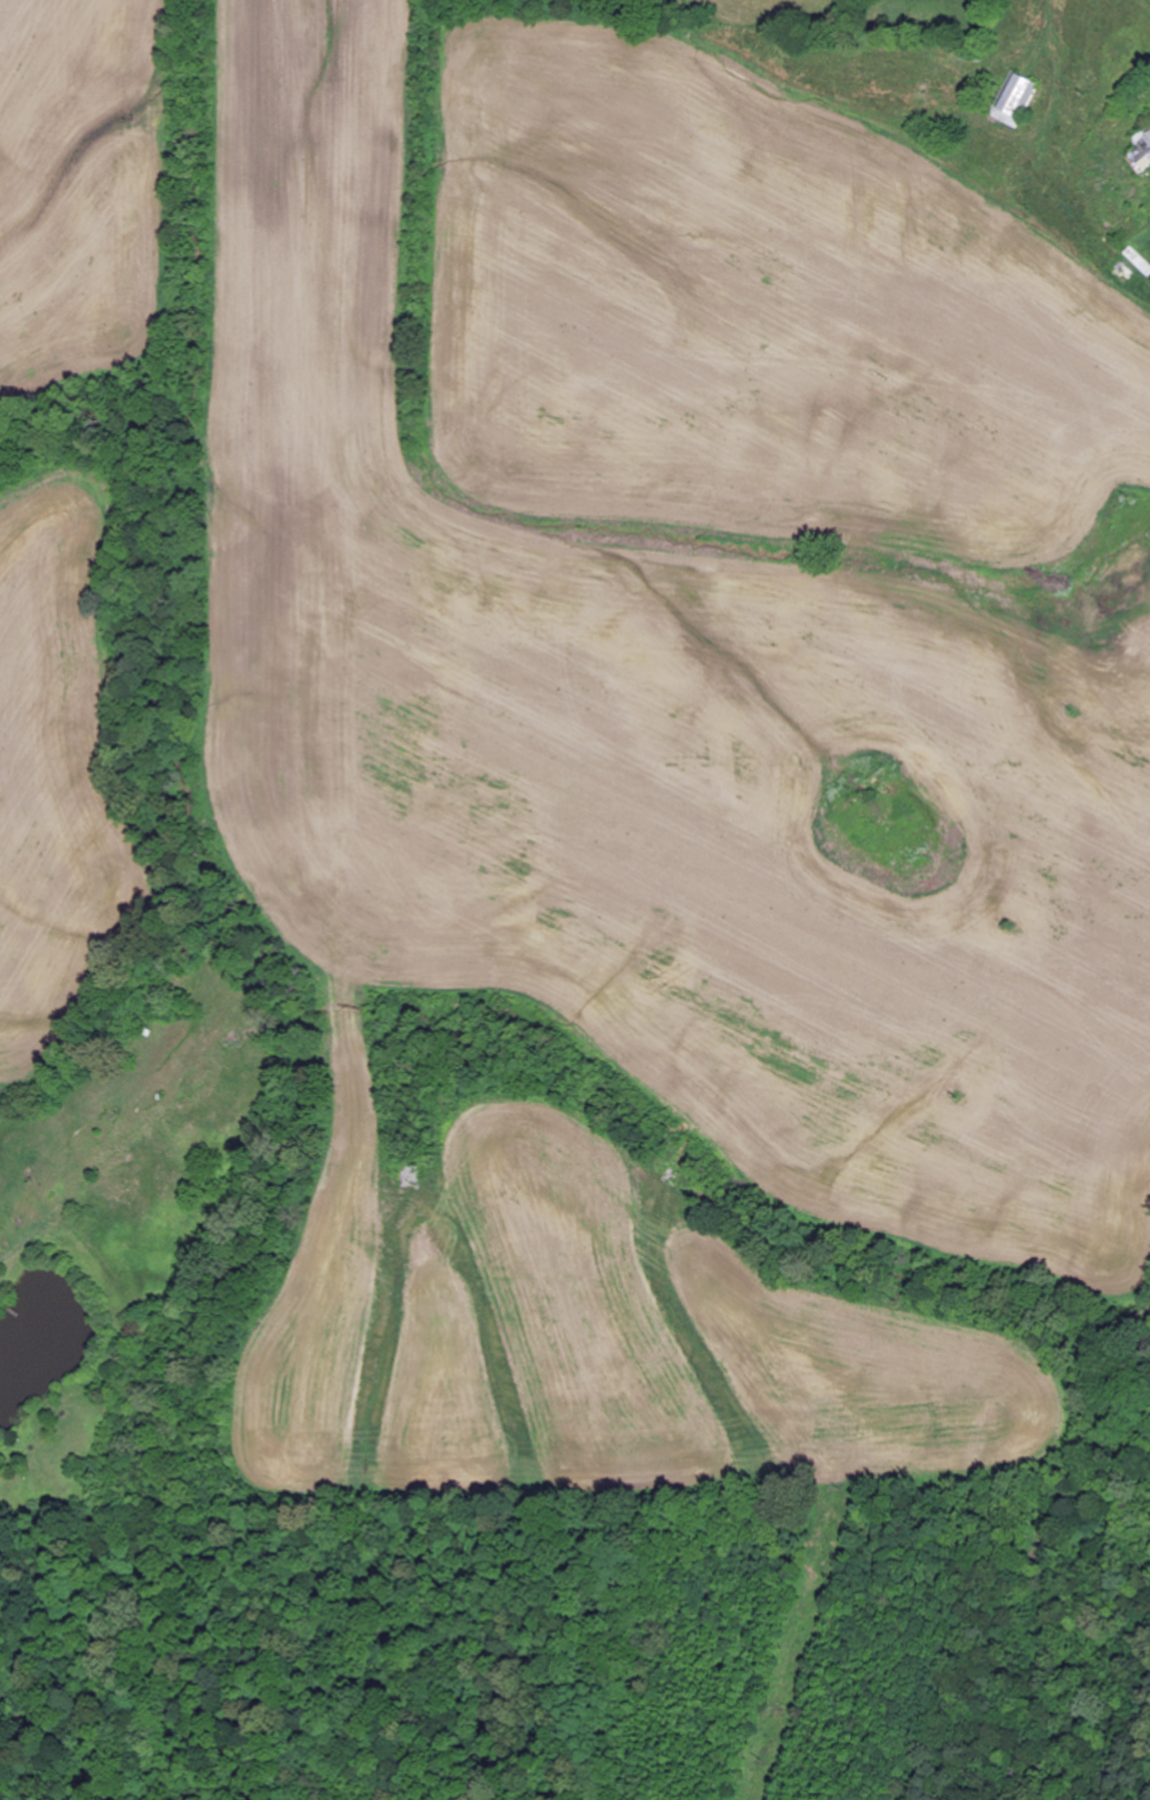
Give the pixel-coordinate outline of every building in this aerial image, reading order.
[(992,116),(1017,128),(1039,85),(1014,72),(992,116)] [(1137,141),(1142,147),(1133,153),(1144,171),(1149,167),(1149,132),(1137,141)]
